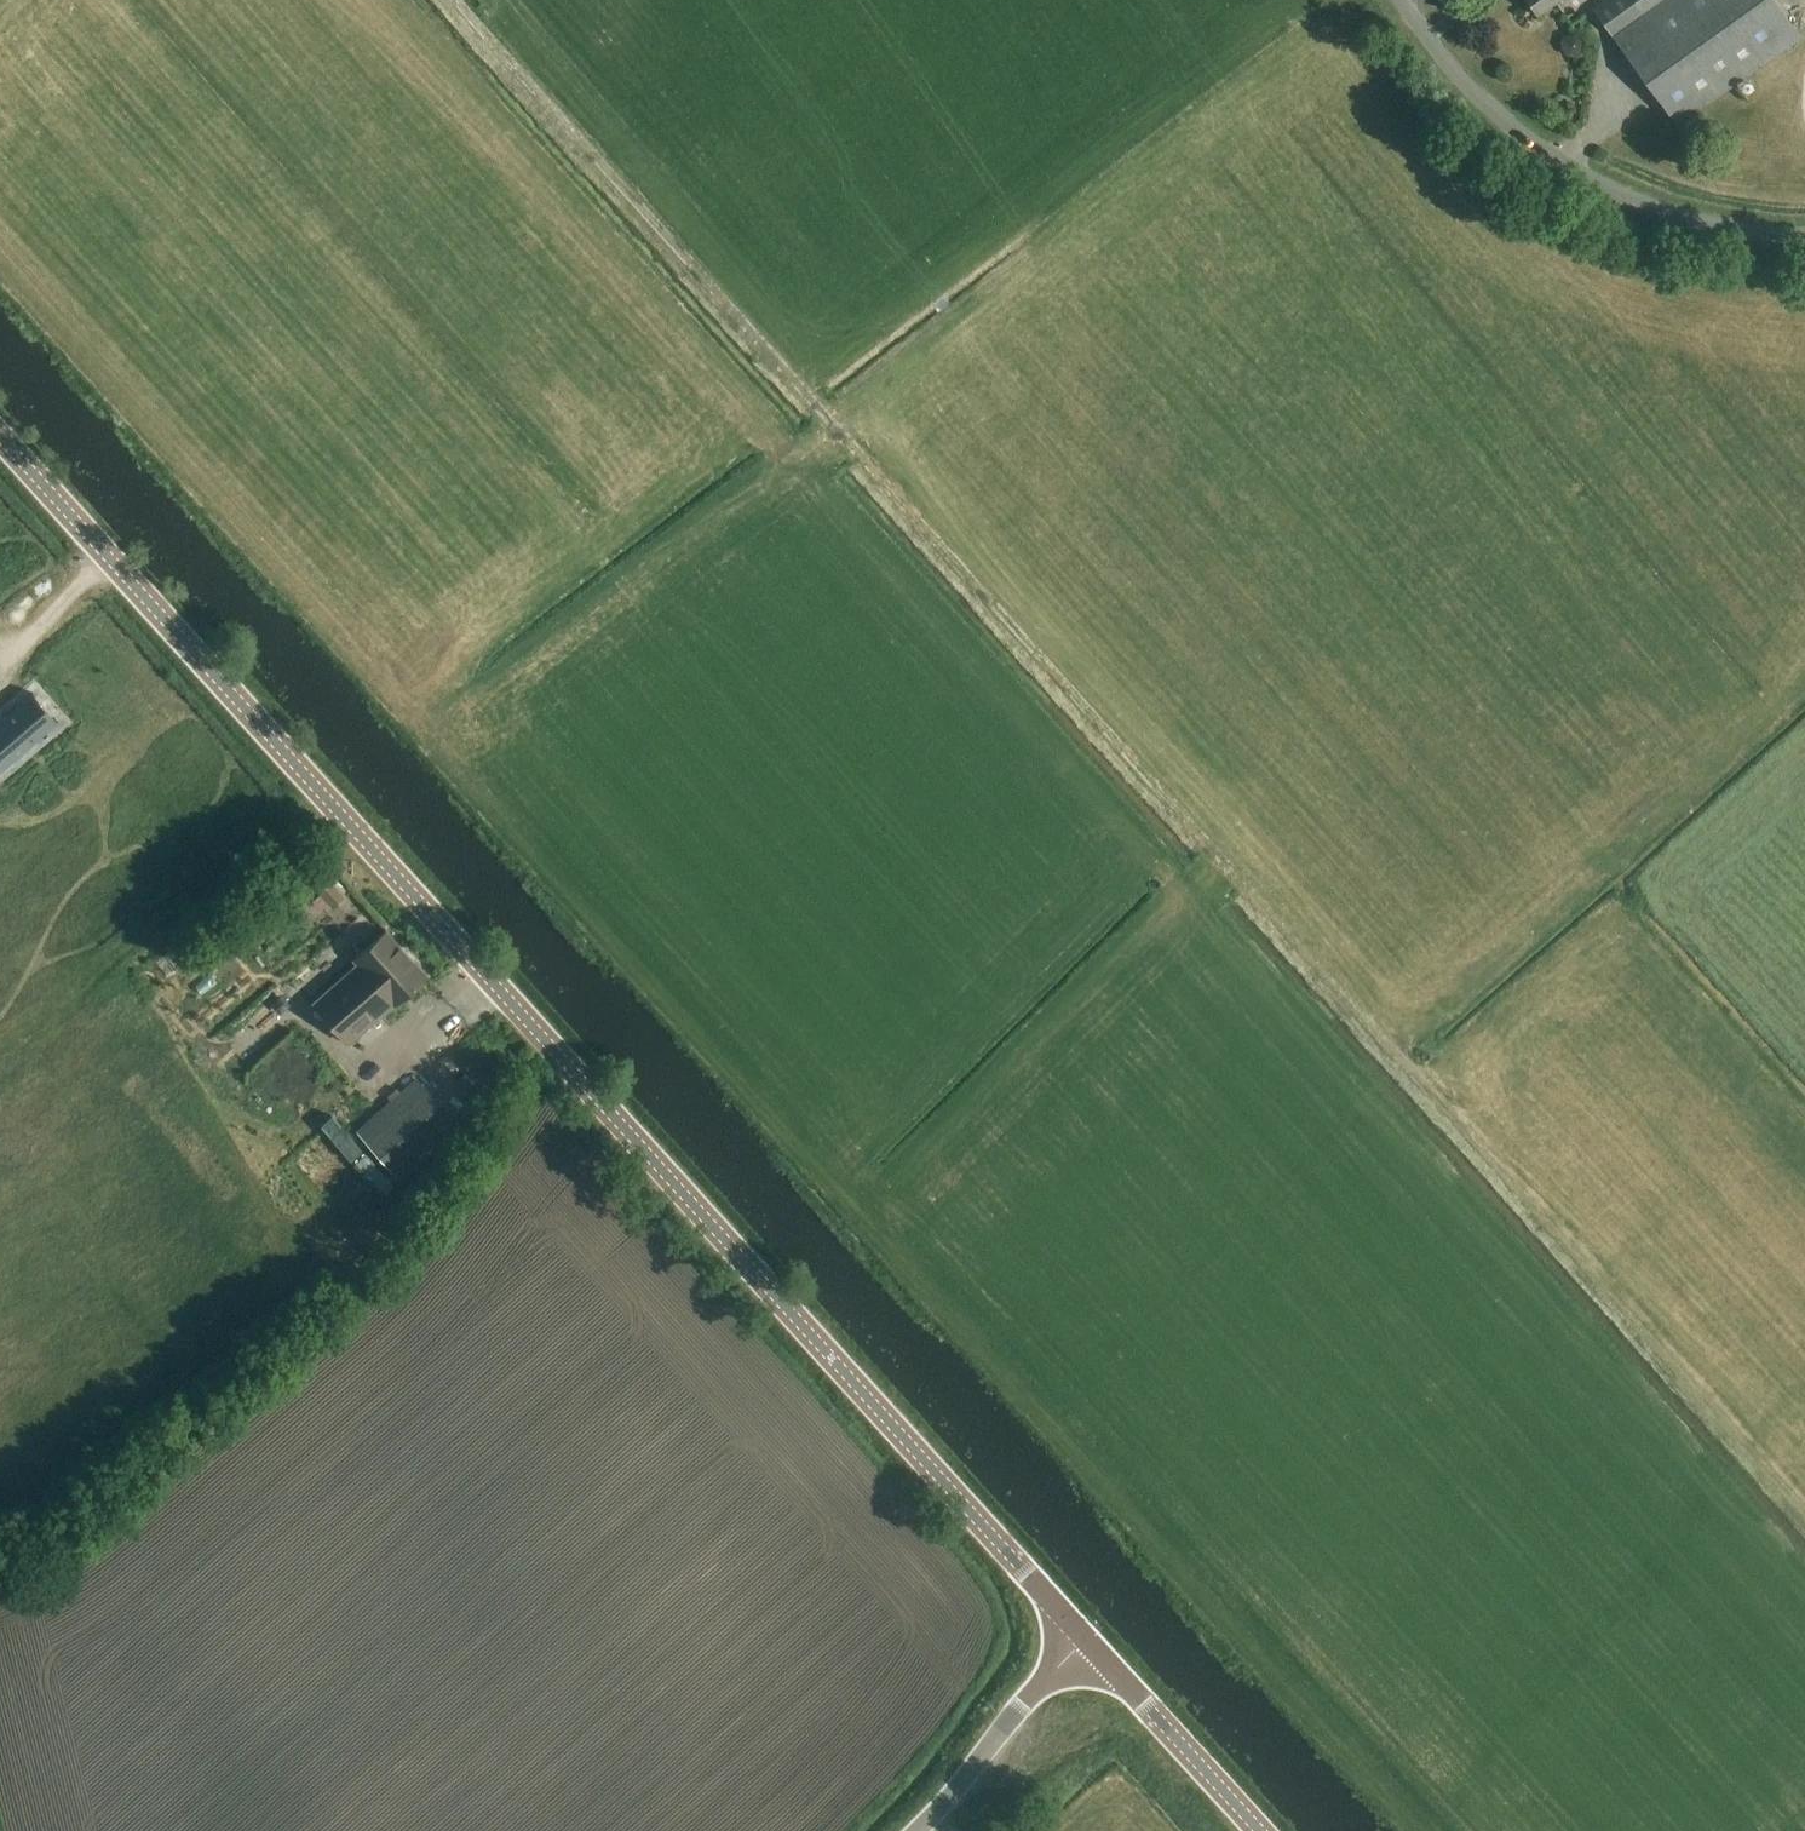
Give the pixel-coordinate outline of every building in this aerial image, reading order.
[(1538,16),(1560,0),(1527,0),(1538,16)] [(1773,0),(1601,0),(1593,5),(1677,124),(1800,38),(1773,0)] [(0,701),(0,750),(58,707),(35,675),(0,701)] [(395,1003),(427,975),(387,930),(356,957),(361,963),(318,1000),(350,1037),(393,1000),(395,1003)] [(248,1001),(305,946),(291,931),(234,987),(248,1001)] [(338,1236),(460,1126),(417,1078),(337,1150),(326,1160),(293,1189),(338,1236)] [(342,1128),(332,1116),(321,1125),(331,1137),(342,1128)] [(446,1152),(416,1175),(426,1188),(456,1166),(446,1152)]
